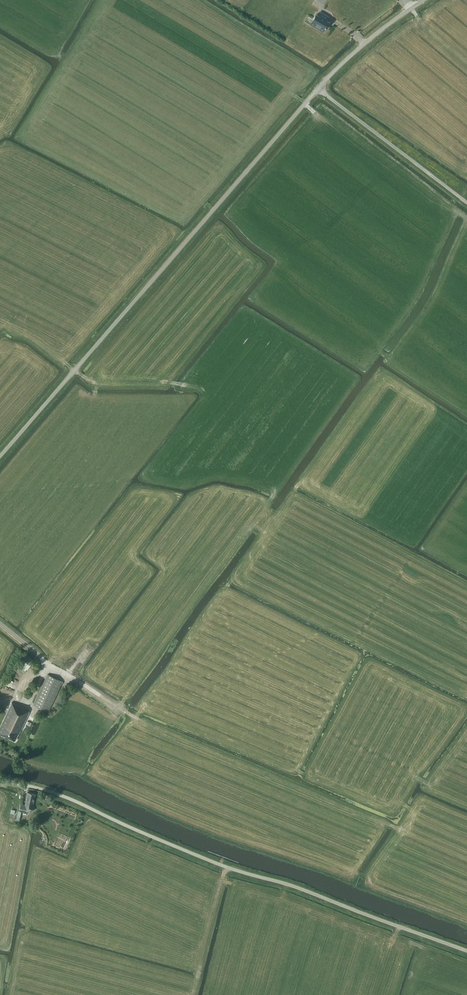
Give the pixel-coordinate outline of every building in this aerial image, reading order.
[(326,20),(328,16),(321,12),(319,15),(316,14),(310,24),(323,31),(329,21),(326,20)] [(26,672),(32,663),(21,656),(15,665),(26,672)] [(62,680),(48,673),(33,704),(47,711),(62,680)] [(11,702),(0,725),(0,734),(14,740),(17,733),(18,734),(29,711),(24,709),(24,708),(11,702)] [(35,809),(33,804),(35,794),(28,792),(25,805),(21,804),(19,811),(29,813),(35,809)]
